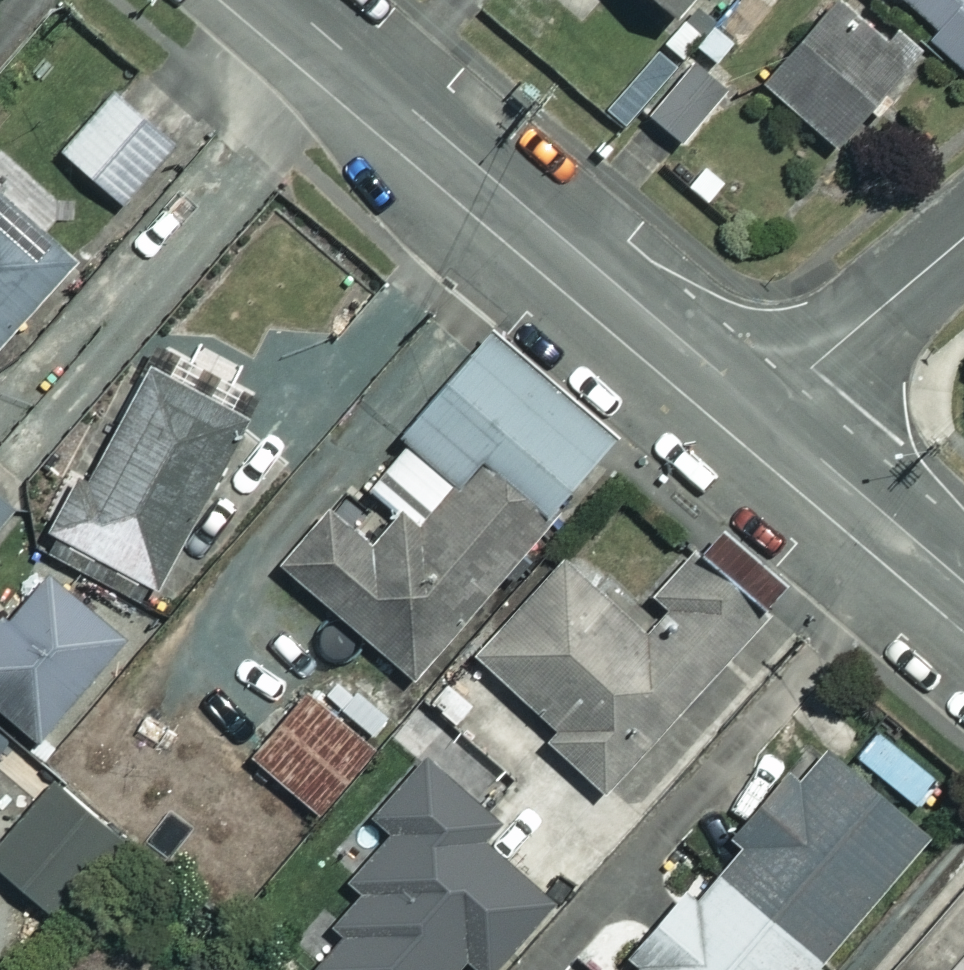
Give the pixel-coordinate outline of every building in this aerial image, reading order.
[(667,11),(677,0),(654,0),(667,11)] [(844,0),(829,0),(758,75),(831,144),(909,62),(844,0)] [(942,32),(935,41),(963,67),(963,0),(906,0),(942,32)] [(721,87),(675,50),(633,103),(679,140),(721,87)] [(171,143),(114,92),(62,151),(119,201),(171,143)] [(0,196),(0,341),(72,258),(0,196)] [(616,452),(627,439),(498,330),(489,341),(402,442),(411,450),(378,488),(407,513),(381,543),(343,510),(289,573),(417,682),(616,452)] [(240,416),(149,367),(88,479),(78,473),(48,528),(150,582),(240,416)] [(0,500),(0,526),(13,512),(0,500)] [(781,620),(710,552),(636,628),(566,561),(481,651),(551,717),(537,731),(609,799),(781,620)] [(47,564),(0,615),(0,706),(32,736),(125,636),(47,564)] [(376,746),(314,687),(251,753),(313,812),(376,746)] [(714,860),(818,954),(922,839),(814,741),(733,830),(737,834),(714,860)] [(422,753),(372,812),(392,829),(352,877),(370,892),(306,968),(309,969),(450,969),(461,957),(477,969),(490,969),(549,900),(478,840),(498,816),(422,753)] [(55,782),(0,844),(0,867),(50,911),(116,836),(55,782)] [(714,860),(614,969),(804,969),(818,954),(714,860)]
